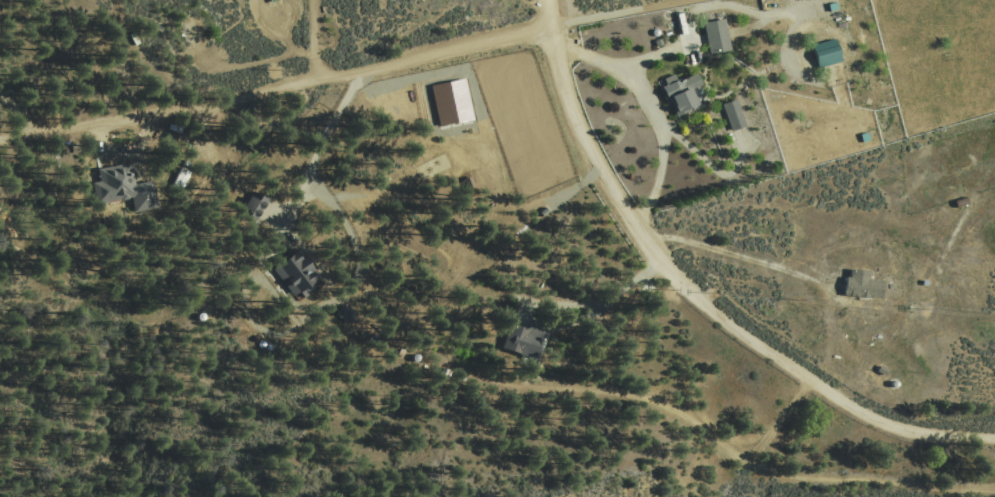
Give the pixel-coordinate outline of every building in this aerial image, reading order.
[(702,24),(720,20),(727,49),(708,53),(702,24)] [(832,39),(840,60),(817,68),(810,47),(832,39)] [(660,80),(671,75),(674,82),(691,75),(696,86),(686,91),(693,105),(671,115),(660,89),(664,88),(660,80)] [(431,83),(437,123),(470,119),(464,78),(431,83)] [(718,106),(733,100),(742,125),(727,131),(718,106)] [(99,169),(132,162),(136,184),(157,180),(162,207),(138,212),(135,197),(105,202),(99,169)] [(254,191),(270,201),(268,203),(271,205),(268,211),(263,208),(261,212),(265,214),(262,219),(244,208),(254,191)] [(298,251),(323,277),(316,284),(320,289),(310,299),(280,269),(298,251)] [(854,270),(873,271),(872,280),(886,281),(885,298),(848,296),(850,277),(854,278),(854,270)] [(355,312),(344,302),(335,312),(346,322),(355,312)] [(511,323),(546,332),(539,356),(504,347),(511,323)]
